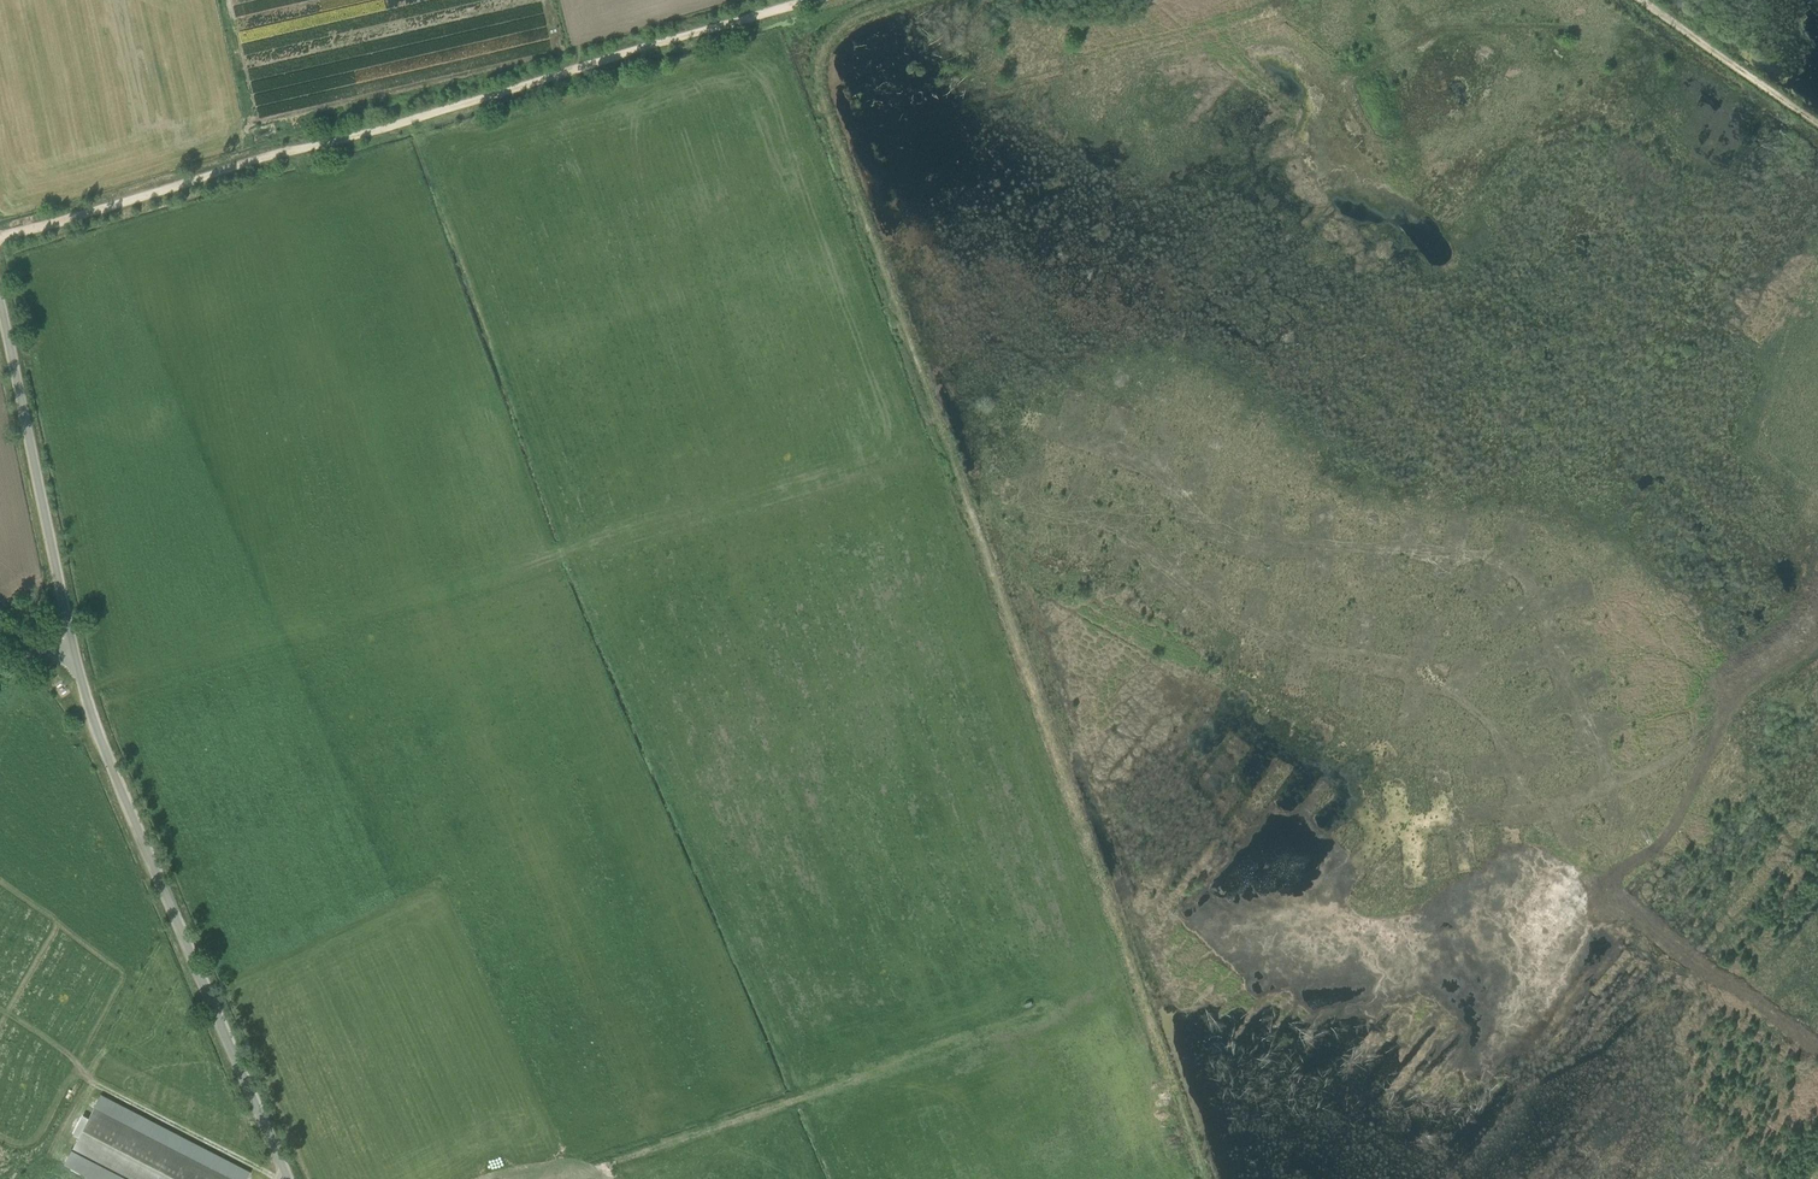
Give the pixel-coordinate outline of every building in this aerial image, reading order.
[(31,601),(17,610),(22,618),(36,609),(31,601)] [(251,1173),(101,1095),(94,1108),(88,1119),(78,1138),(72,1151),(125,1178),(247,1178),(251,1173)]
